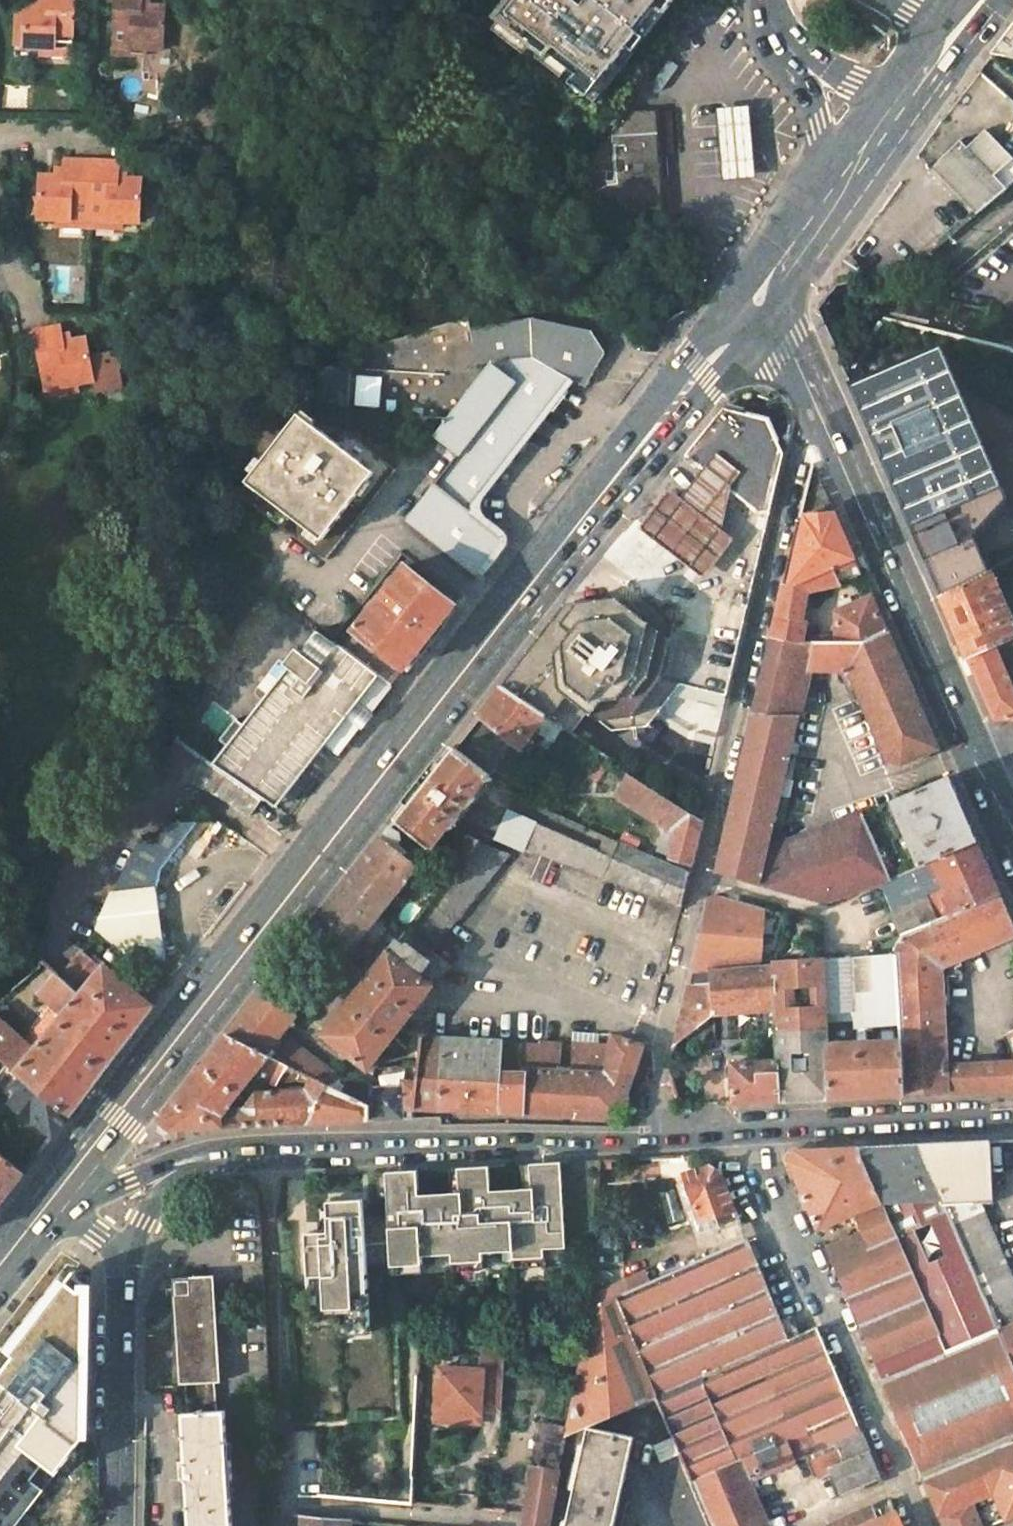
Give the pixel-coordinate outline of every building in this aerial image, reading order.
[(77,55),(78,0),(49,0),(49,12),(26,12),(26,56),(77,55)] [(169,57),(170,13),(146,13),(146,0),(118,0),(116,56),(169,57)] [(573,0),(508,0),(493,18),(591,95),(627,47),(635,53),(646,39),(639,33),(659,8),(666,14),(676,0),(591,0),(584,9),(573,0)] [(646,39),(666,14),(659,8),(639,33),(646,39)] [(992,55),(1012,58),(1012,28),(992,55)] [(635,53),(627,47),(591,95),(588,97),(596,103),(635,53)] [(756,179),(750,107),(716,110),(722,182),(756,179)] [(590,185),(593,218),(665,211),(653,112),(631,114),(611,136),(616,183),(590,185)] [(986,129),(967,146),(994,175),(1012,159),(1012,158),(986,129)] [(967,146),(960,139),(932,168),(977,214),(1006,188),(994,175),(967,146)] [(994,175),(1006,188),(1012,182),(1012,159),(994,175)] [(42,225),(143,232),(146,188),(123,186),(124,170),(67,167),(67,184),(44,182),(42,225)] [(482,364),(560,362),(576,372),(585,381),(600,357),(592,329),(538,312),(478,329),(474,317),(375,347),(368,368),(405,372),(482,364)] [(847,376),(941,596),(990,571),(1012,559),(1012,350),(1008,346),(944,332),(883,316),(847,376)] [(51,400),(100,392),(102,403),(125,399),(122,379),(128,378),(125,359),(96,363),(93,348),(72,352),(70,337),(41,342),(51,400)] [(351,366),(318,364),(318,368),(311,407),(342,415),(351,366)] [(475,573),(503,538),(468,509),(570,376),(557,366),(558,365),(482,367),(429,436),(452,454),(403,518),(475,573)] [(728,698),(729,693),(767,530),(770,518),(771,513),(777,489),(786,447),(772,417),(728,405),(721,413),(708,429),(685,457),(675,469),(668,477),(621,534),(611,546),(578,587),(564,605),(542,633),(500,687),(545,717),(561,728),(573,736),(588,715),(613,734),(650,729),(683,687),(728,698)] [(334,441),(297,412),(236,491),(322,558),(394,466),(344,429),(334,441)] [(835,513),(806,515),(790,584),(809,578),(832,568),(855,558),(835,513)] [(855,558),(832,568),(839,585),(861,574),(855,558)] [(453,602),(405,565),(341,645),(390,684),(453,602)] [(807,595),(839,585),(832,568),(809,578),(807,595)] [(941,596),(969,659),(995,648),(1003,644),(1010,641),(1012,640),(1012,622),(990,571),(941,596)] [(790,584),(783,584),(777,612),(802,620),(807,595),(809,578),(790,584)] [(872,597),(836,611),(830,639),(886,631),(872,597)] [(802,620),(777,612),(771,636),(800,644),(806,620),(802,620)] [(341,645),(318,628),(300,651),(295,648),(283,663),(287,667),(300,676),(277,706),(326,744),(338,753),(390,684),(341,645)] [(830,639),(800,644),(784,716),(799,716),(810,670),(849,669),(887,758),(901,763),(937,748),(886,631),(830,639)] [(800,644),(771,636),(752,716),(784,716),(800,644)] [(1003,644),(995,648),(1005,669),(1012,665),(1003,644)] [(969,659),(994,719),(1012,719),(1012,687),(1005,669),(995,648),(969,659)] [(300,676),(287,667),(243,725),(273,748),(243,786),(262,799),(276,809),(326,744),(277,706),(300,676)] [(500,687),(477,716),(513,745),(521,751),(545,717),(500,687)] [(477,716),(453,746),(489,776),(513,745),(477,716)] [(784,716),(752,716),(715,872),(759,885),(768,847),(773,823),(784,777),(799,716),(784,716)] [(227,746),(212,764),(243,786),(273,748),(243,725),(235,719),(219,740),(227,746)] [(212,764),(174,738),(154,782),(188,777),(251,815),(262,799),(243,786),(212,764)] [(453,746),(396,819),(432,848),(453,822),(487,778),(489,776),(453,746)] [(677,833),(671,858),(691,864),(702,819),(629,773),(616,793),(677,833)] [(949,776),(895,799),(896,801),(901,814),(898,815),(914,852),(917,851),(923,864),(933,860),(977,840),(949,777),(949,776)] [(784,777),(773,823),(780,825),(784,823),(794,780),(784,777)] [(508,811),(496,837),(603,877),(612,857),(508,811)] [(863,814),(768,847),(759,885),(825,902),(881,884),(891,879),(890,877),(863,815),(863,814)] [(392,823),(380,839),(405,851),(409,847),(400,840),(403,837),(402,831),(392,823)] [(463,833),(434,868),(448,879),(454,872),(480,840),(463,833)] [(380,839),(313,924),(349,952),(352,948),(417,868),(405,851),(380,839)] [(448,879),(431,901),(449,916),(456,921),(511,854),(491,844),(480,840),(454,872),(448,879)] [(977,840),(933,860),(944,884),(947,890),(956,912),(1000,894),(977,840)] [(612,857),(603,877),(682,907),(690,873),(618,842),(612,857)] [(891,879),(881,884),(889,906),(944,884),(933,860),(923,864),(891,879)] [(106,914),(97,925),(139,959),(166,956),(157,887),(113,890),(106,914)] [(938,920),(956,912),(947,890),(928,898),(938,920)] [(895,954),(900,1025),(901,1039),(905,1095),(947,1093),(946,1065),(941,1003),(939,975),(939,965),(950,960),(962,955),(1012,934),(1012,923),(1000,894),(956,912),(938,920),(902,934),(895,954)] [(715,895),(709,898),(692,972),(760,966),(764,908),(715,895)] [(902,934),(938,920),(928,898),(892,912),(902,934)] [(431,901),(406,932),(431,952),(456,921),(449,916),(431,901)] [(406,932),(388,953),(433,985),(448,966),(431,952),(406,932)] [(352,948),(349,952),(357,958),(370,955),(374,950),(365,946),(352,948)] [(62,1012),(33,1047),(0,1018),(0,1055),(23,1074),(70,1113),(155,1005),(106,963),(103,966),(83,951),(61,977),(40,959),(38,965),(24,978),(62,1012)] [(383,959),(320,1039),(364,1071),(433,985),(388,953),(383,959)] [(900,1025),(895,954),(825,960),(827,1023),(855,1022),(855,1028),(900,1025)] [(962,955),(950,960),(951,969),(965,964),(962,955)] [(822,960),(776,964),(777,1009),(778,1031),(827,1029),(827,1023),(825,960),(822,960)] [(939,965),(939,975),(951,974),(951,969),(950,960),(939,965)] [(760,966),(713,971),(714,1015),(758,1011),(777,1009),(776,964),(760,966)] [(713,971),(692,972),(674,1045),(714,1015),(713,971)] [(939,975),(941,1003),(953,1003),(951,974),(939,975)] [(259,994),(227,1034),(266,1054),(282,1034),(292,1020),(259,994)] [(777,1009),(758,1011),(760,1062),(779,1061),(777,1009)] [(827,1029),(778,1031),(779,1061),(780,1101),(829,1098),(827,1043),(827,1029)] [(227,1034),(160,1122),(169,1129),(228,1126),(229,1118),(223,1115),(255,1073),(269,1055),(266,1054),(227,1034)] [(282,1034),(266,1054),(269,1055),(312,1077),(335,1088),(338,1083),(341,1078),(282,1034)] [(611,1045),(608,1069),(636,1071),(645,1045),(613,1035),(611,1045)] [(417,1087),(415,1110),(497,1113),(501,1073),(503,1044),(503,1042),(421,1037),(417,1080),(417,1087)] [(901,1039),(827,1043),(829,1098),(905,1095),(901,1039)] [(572,1043),(571,1067),(608,1069),(611,1045),(572,1043)] [(503,1044),(501,1073),(528,1074),(528,1065),(559,1067),(560,1046),(503,1044)] [(269,1055),(255,1073),(261,1078),(272,1085),(278,1085),(277,1082),(297,1079),(309,1084),(312,1077),(269,1055)] [(760,1062),(731,1063),(732,1078),(734,1103),(780,1101),(779,1061),(760,1062)] [(946,1065),(947,1093),(1012,1090),(1012,1061),(994,1062),(946,1065)] [(528,1074),(524,1114),(569,1116),(620,1119),(636,1071),(608,1069),(571,1067),(559,1067),(528,1065),(528,1074)] [(524,1114),(528,1074),(501,1073),(497,1113),(524,1114)] [(24,1085),(12,1100),(54,1134),(70,1113),(23,1074),(18,1080),(24,1085)] [(374,1088),(375,1120),(403,1119),(414,1118),(415,1110),(417,1087),(417,1080),(408,1080),(408,1075),(382,1076),(382,1088),(374,1088)] [(236,1118),(235,1126),(370,1120),(370,1105),(341,1091),(335,1088),(312,1077),(309,1084),(306,1090),(256,1092),(236,1118)] [(990,1141),(919,1144),(951,1218),(980,1205),(993,1199),(990,1141)] [(919,1144),(859,1147),(883,1202),(898,1237),(913,1272),(964,1249),(951,1218),(919,1144)] [(794,1150),(788,1160),(818,1229),(857,1213),(883,1202),(859,1147),(794,1150)] [(0,1150),(0,1203),(25,1171),(0,1150)] [(601,1159),(561,1162),(562,1187),(598,1186),(601,1159)] [(426,1168),(386,1170),(389,1215),(391,1243),(392,1266),(422,1264),(422,1256),(452,1254),(453,1262),(483,1260),(483,1252),(513,1250),(513,1259),(544,1257),(544,1248),(566,1247),(562,1187),(561,1162),(559,1162),(471,1166),(426,1168)] [(709,1166),(681,1175),(698,1217),(692,1219),(698,1233),(718,1227),(714,1217),(736,1210),(721,1172),(709,1166)] [(366,1244),(364,1216),(363,1199),(328,1201),(330,1232),(306,1233),(312,1319),(340,1317),(341,1327),(370,1325),(366,1244)] [(898,1237),(883,1202),(857,1213),(865,1231),(872,1248),(898,1237)] [(1000,1251),(980,1205),(951,1218),(964,1249),(970,1263),(1000,1251)] [(391,1243),(389,1215),(364,1216),(366,1244),(391,1243)] [(833,1265),(872,1248),(865,1231),(826,1248),(833,1265)] [(872,1248),(833,1265),(875,1363),(940,1334),(913,1272),(898,1237),(872,1248)] [(747,1238),(587,1310),(583,1350),(581,1357),(575,1388),(566,1437),(588,1427),(656,1398),(789,1340),(747,1238)] [(947,1351),(999,1329),(970,1263),(964,1249),(913,1272),(940,1334),(875,1363),(882,1380),(887,1378),(947,1351)] [(1000,1251),(970,1263),(999,1329),(1000,1332),(1012,1326),(1012,1281),(1000,1251)] [(179,1277),(187,1413),(216,1412),(208,1275),(179,1277)] [(92,1290),(78,1280),(3,1378),(86,1444),(92,1436),(92,1290)] [(1000,1332),(1012,1362),(1012,1326),(1000,1332)] [(789,1340),(656,1398),(673,1438),(679,1453),(700,1502),(749,1480),(806,1456),(823,1448),(832,1470),(870,1453),(861,1432),(817,1327),(789,1340)] [(882,1380),(924,1477),(1012,1438),(1012,1362),(1000,1332),(999,1329),(947,1351),(887,1378),(882,1380)] [(483,1371),(439,1369),(437,1414),(481,1416),(482,1412),(501,1413),(504,1353),(484,1351),(483,1371)] [(0,1377),(0,1524),(1,1525),(73,1435),(0,1377)] [(225,1411),(216,1412),(187,1413),(183,1414),(189,1525),(232,1525),(225,1411)] [(481,1416),(437,1414),(436,1422),(481,1425),(481,1416)] [(588,1427),(571,1506),(616,1516),(619,1500),(622,1487),(633,1437),(588,1427)] [(661,1460),(679,1453),(673,1438),(654,1445),(661,1460)] [(924,1477),(940,1515),(962,1506),(970,1525),(983,1525),(973,1500),(995,1490),(989,1475),(1012,1465),(1012,1438),(924,1477)] [(823,1448),(806,1456),(815,1477),(832,1470),(823,1448)] [(651,1465),(677,1525),(710,1525),(700,1502),(679,1453),(661,1460),(651,1465)] [(870,1453),(832,1470),(842,1493),(880,1477),(870,1453)] [(561,1464),(550,1462),(549,1468),(560,1470),(561,1464)] [(989,1475),(995,1490),(1007,1519),(1012,1516),(1012,1465),(989,1475)] [(531,1466),(525,1514),(524,1525),(549,1525),(560,1470),(549,1468),(531,1466)] [(700,1502),(710,1525),(768,1525),(760,1508),(749,1480),(700,1502)] [(973,1500),(983,1525),(991,1525),(1007,1519),(995,1490),(973,1500)] [(892,1504),(874,1511),(878,1520),(896,1513),(892,1504)] [(566,1525),(613,1525),(616,1516),(571,1506),(566,1525)] [(940,1515),(945,1525),(970,1525),(962,1506),(940,1515)] [(831,1525),(865,1525),(878,1520),(874,1511),(873,1508),(831,1525)] [(896,1513),(878,1520),(865,1525),(902,1525),(896,1513)] [(296,1525),(351,1525),(351,1521),(299,1516),(295,1518),(296,1525)]
